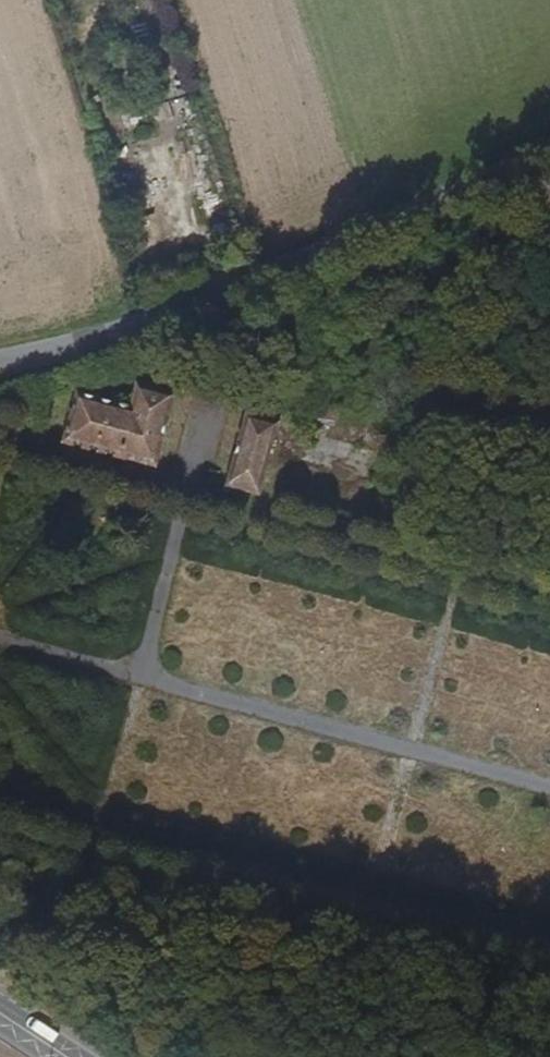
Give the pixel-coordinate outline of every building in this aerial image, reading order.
[(136,469),(154,392),(116,383),(106,414),(53,400),(40,446),(136,469)] [(370,442),(377,423),(313,399),(306,417),(370,442)] [(200,487),(238,496),(256,428),(219,417),(200,487)]
